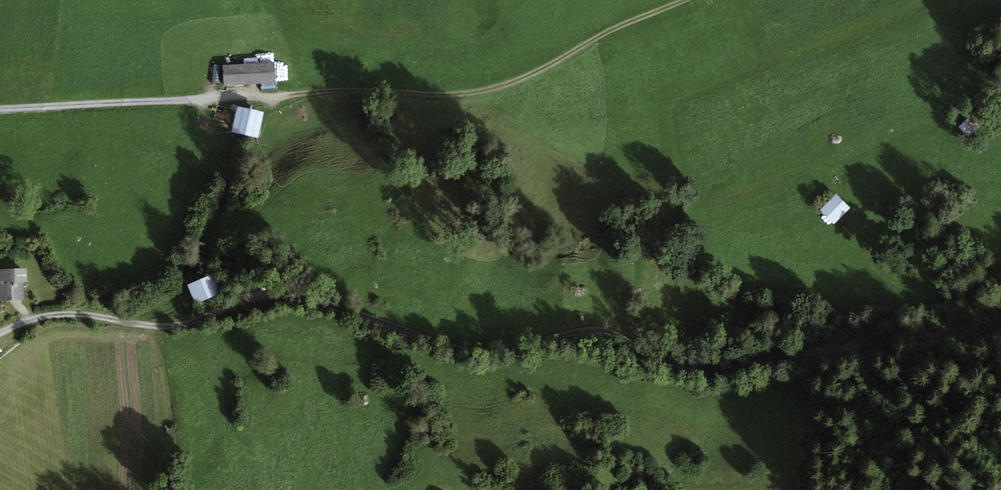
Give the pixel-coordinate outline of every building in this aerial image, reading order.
[(223,65),(224,84),(275,82),(275,64),(223,65)] [(259,137),(263,112),(237,107),(232,132),(259,137)] [(841,196),(824,212),(836,225),(853,209),(841,196)] [(0,269),(0,301),(25,299),(23,281),(27,281),(26,268),(0,269)] [(221,293),(214,275),(188,285),(195,303),(221,293)]
